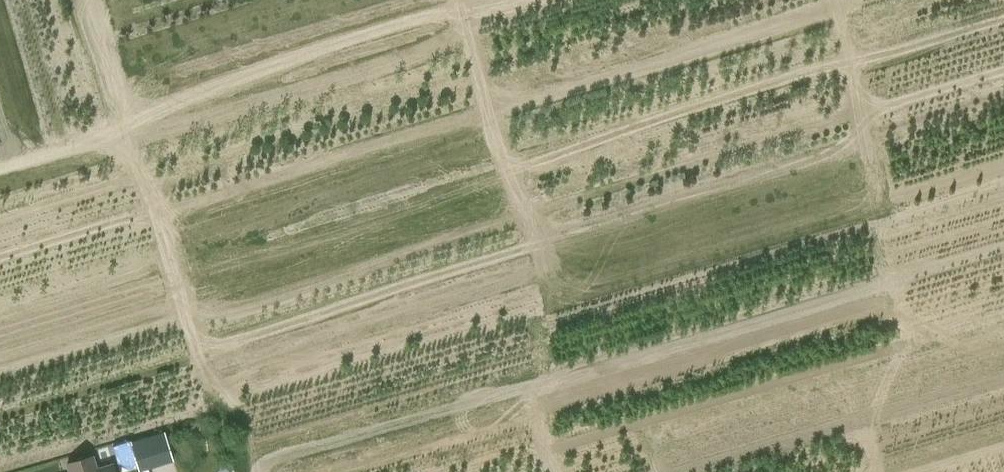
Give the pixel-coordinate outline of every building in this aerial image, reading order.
[(143,469),(179,461),(172,430),(136,439),(143,469)] [(113,464),(95,469),(91,457),(68,463),(70,471),(115,471),(113,464)]
